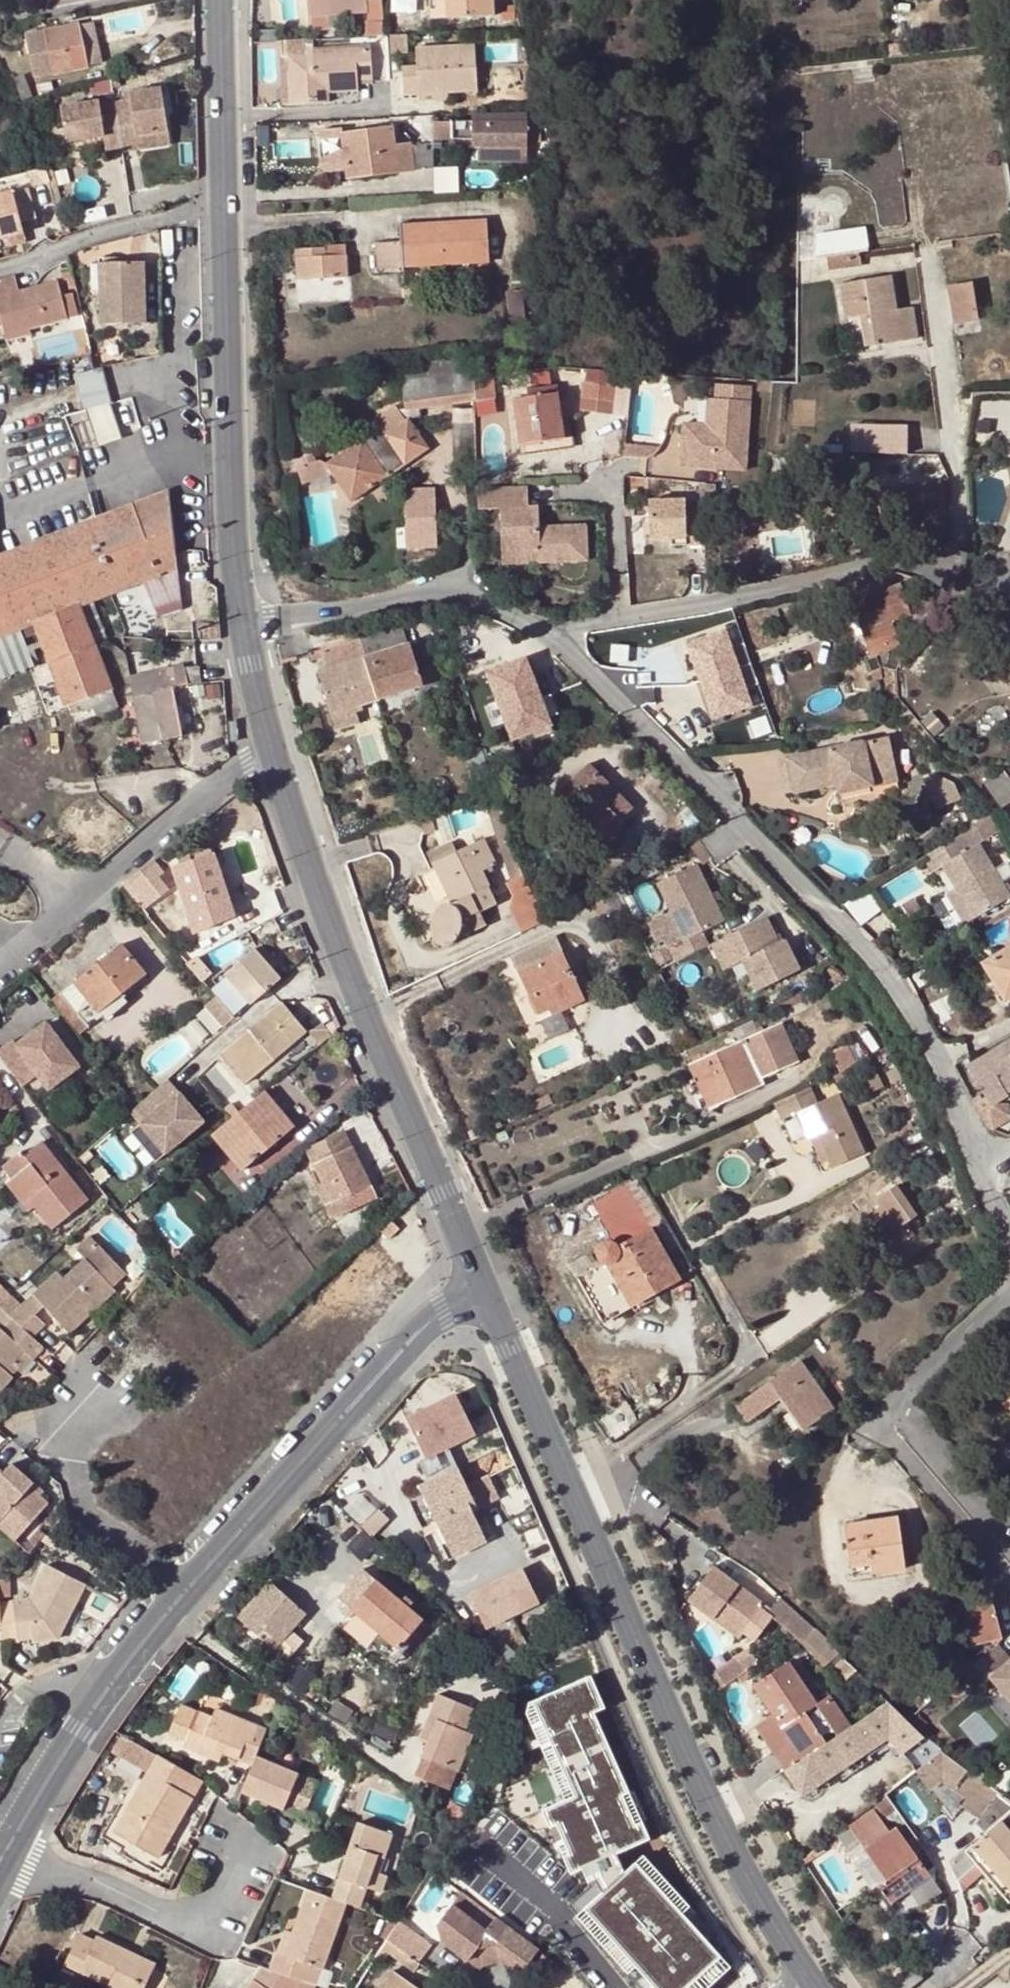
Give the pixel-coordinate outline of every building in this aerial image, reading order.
[(379,0),(304,0),(305,16),(311,15),(340,14),(363,13),(363,20),(381,20),(379,0)] [(432,1),(432,4),(433,19),(491,17),(490,0),(432,0),(432,1)] [(340,28),(340,14),(311,15),(312,29),(340,28)] [(91,19),(76,22),(85,65),(99,62),(91,19)] [(381,20),(363,20),(364,35),(381,34),(381,20)] [(76,22),(23,34),(32,77),(85,65),(76,22)] [(395,51),(409,49),(408,33),(393,34),(395,51)] [(286,54),(291,53),(370,50),(369,45),(308,46),(307,38),(285,39),(286,54)] [(520,56),(518,42),(486,45),(487,59),(520,56)] [(402,65),(402,92),(418,92),(447,92),(476,91),(475,45),(416,46),(416,64),(402,65)] [(370,50),(291,53),(291,69),(286,69),(288,102),(325,102),(324,86),(357,84),(357,79),(371,78),(370,50)] [(12,76),(21,96),(30,92),(22,72),(12,76)] [(878,102),(876,82),(854,84),(857,104),(878,102)] [(357,84),(324,86),(325,102),(328,101),(328,92),(357,91),(357,84)] [(114,102),(121,149),(137,146),(134,133),(167,127),(160,85),(128,91),(129,98),(113,100),(114,102)] [(103,136),(107,154),(122,152),(121,149),(114,102),(99,105),(99,101),(61,108),(67,143),(103,136)] [(938,138),(933,108),(927,109),(932,139),(938,138)] [(490,113),(489,122),(435,120),(434,137),(472,139),(473,146),(526,146),(526,142),(539,143),(539,114),(490,113)] [(167,127),(134,133),(137,146),(169,140),(167,127)] [(345,177),(411,169),(409,146),(409,143),(394,144),(392,127),(340,132),(345,177)] [(411,169),(434,166),(434,143),(409,146),(411,169)] [(21,220),(35,216),(27,186),(0,194),(0,238),(7,236),(24,232),(23,227),(21,220)] [(859,252),(865,251),(864,232),(835,234),(834,212),(837,212),(840,211),(842,209),(843,206),(844,204),(844,201),(843,198),(841,196),(839,194),(837,193),(834,193),(831,193),(828,195),(826,197),(825,199),(825,202),(825,205),(816,205),(816,257),(826,256),(859,252)] [(802,259),(816,257),(816,205),(802,206),(802,259)] [(35,216),(21,220),(23,227),(37,223),(35,216)] [(401,241),(374,244),(377,269),(487,261),(485,219),(436,223),(436,228),(400,231),(401,241)] [(27,242),(24,232),(7,236),(10,246),(27,242)] [(324,246),(325,255),(345,254),(344,245),(324,246)] [(324,246),(295,247),(297,279),(346,276),(345,254),(325,255),(324,246)] [(859,252),(826,256),(828,271),(861,266),(859,252)] [(104,261),(105,290),(100,291),(101,323),(144,322),(143,260),(104,261)] [(104,261),(92,262),(92,291),(100,291),(105,290),(104,261)] [(64,280),(69,287),(77,286),(71,265),(61,268),(64,280)] [(2,321),(5,333),(29,326),(67,315),(57,277),(19,289),(14,273),(0,277),(0,313),(2,321)] [(843,317),(860,315),(867,314),(873,345),(917,337),(912,306),(896,309),(891,276),(838,284),(843,317)] [(976,319),(970,283),(949,287),(956,322),(976,319)] [(510,320),(525,318),(522,289),(506,291),(510,320)] [(860,315),(864,346),(873,345),(867,314),(860,315)] [(30,332),(29,326),(5,333),(7,338),(30,332)] [(79,344),(81,352),(93,349),(91,341),(79,344)] [(450,374),(453,404),(473,402),(471,376),(467,353),(416,359),(417,367),(404,369),(405,378),(450,374)] [(555,366),(540,371),(548,392),(563,387),(555,366)] [(405,408),(453,404),(450,374),(405,378),(401,379),(405,408)] [(484,378),(488,413),(506,411),(502,376),(484,378)] [(768,380),(754,380),(753,390),(767,391),(768,380)] [(579,410),(610,413),(613,386),(582,382),(579,410)] [(711,398),(709,432),(679,430),(677,465),(743,469),(747,385),(712,383),(711,398)] [(511,399),(519,443),(521,443),(563,436),(557,393),(511,399)] [(704,397),(702,424),(679,423),(679,430),(709,432),(711,398),(704,397)] [(105,400),(114,436),(121,433),(110,399),(105,400)] [(105,400),(86,407),(98,442),(114,436),(105,400)] [(380,426),(326,463),(333,474),(352,499),(428,447),(408,416),(406,417),(395,401),(381,411),(380,426)] [(849,453),(906,454),(906,425),(850,424),(849,453)] [(620,458),(643,460),(647,459),(651,456),(655,452),(656,449),(621,445),(620,458)] [(305,457),(308,465),(318,462),(314,453),(305,457)] [(303,485),(333,474),(326,463),(318,462),(308,465),(297,469),(303,485)] [(950,492),(948,480),(884,490),(892,525),(945,515),(943,505),(948,503),(950,492)] [(476,509),(499,508),(500,546),(540,545),(540,560),(589,559),(588,523),(538,524),(538,507),(526,508),(525,485),(476,487),(476,509)] [(19,627),(32,622),(80,603),(91,599),(142,579),(176,565),(168,490),(131,505),(0,556),(0,634),(19,627)] [(435,491),(409,491),(409,515),(415,515),(435,515),(435,491)] [(685,545),(705,544),(704,506),(685,506),(685,499),(648,501),(650,539),(671,538),(685,538),(685,545)] [(436,545),(435,515),(415,515),(416,547),(436,545)] [(540,560),(540,545),(500,546),(501,561),(540,560)] [(153,606),(181,598),(176,565),(142,579),(153,606)] [(908,613),(899,585),(853,601),(869,654),(899,645),(892,620),(908,613)] [(94,642),(106,639),(91,599),(80,603),(94,642)] [(46,661),(94,642),(80,603),(32,622),(46,661)] [(919,632),(926,639),(929,641),(940,630),(932,620),(922,629),(919,632)] [(362,657),(377,699),(443,679),(437,660),(416,667),(407,642),(406,643),(399,623),(360,637),(366,654),(362,657)] [(32,666),(19,627),(0,634),(0,679),(32,666)] [(358,722),(352,706),(377,699),(362,657),(366,654),(360,637),(320,649),(326,667),(318,669),(336,728),(358,722)] [(91,697),(112,689),(94,642),(46,661),(64,707),(80,701),(83,711),(93,707),(91,697)] [(884,668),(885,655),(863,662),(870,681),(878,678),(876,670),(884,668)] [(528,682),(520,660),(487,672),(511,739),(532,731),(530,723),(547,717),(533,680),(528,682)] [(131,681),(134,695),(171,687),(186,683),(183,668),(131,681)] [(757,711),(738,684),(731,690),(752,715),(757,711)] [(181,735),(171,687),(134,695),(144,743),(181,735)] [(91,697),(93,707),(95,712),(118,704),(112,689),(91,697)] [(752,715),(731,690),(713,703),(733,729),(752,715)] [(37,702),(17,710),(22,723),(42,715),(37,702)] [(552,730),(547,717),(530,723),(532,731),(535,736),(552,730)] [(896,781),(888,739),(789,757),(795,763),(836,784),(848,790),(896,781)] [(795,763),(789,757),(785,758),(792,791),(836,784),(795,763)] [(783,793),(792,791),(785,758),(776,759),(783,793)] [(588,763),(551,797),(563,809),(566,806),(581,822),(588,816),(605,833),(632,807),(588,763)] [(979,786),(997,811),(1009,801),(1009,788),(997,772),(979,786)] [(923,781),(935,812),(957,803),(950,787),(934,776),(923,781)] [(491,788),(483,791),(488,810),(496,808),(491,788)] [(404,816),(413,813),(409,804),(400,807),(404,816)] [(488,810),(493,826),(501,824),(496,808),(488,810)] [(605,833),(588,816),(581,822),(576,826),(594,844),(605,833)] [(419,821),(422,834),(434,830),(431,818),(419,821)] [(985,840),(1001,831),(991,818),(977,826),(985,840)] [(974,918),(1009,897),(1009,895),(980,844),(970,850),(961,835),(951,842),(925,857),(934,873),(944,867),(974,918)] [(450,841),(427,853),(433,868),(416,876),(419,885),(406,906),(423,942),(431,939),(433,940),(436,943),(440,944),(443,945),(447,945),(451,944),(454,942),(457,940),(459,937),(485,925),(479,911),(495,904),(487,886),(490,885),(482,868),(495,863),(483,838),(455,851),(450,841)] [(712,859),(698,840),(689,847),(703,866),(712,859)] [(213,852),(173,865),(194,932),(221,924),(211,894),(225,889),(213,852)] [(148,914),(158,906),(174,892),(151,861),(126,882),(148,914)] [(655,881),(670,911),(665,913),(678,939),(671,943),(678,958),(707,943),(701,931),(724,919),(695,861),(655,881)] [(521,934),(546,922),(522,876),(510,881),(506,883),(512,897),(507,907),(521,934)] [(627,882),(619,886),(623,896),(632,892),(627,882)] [(225,889),(211,894),(221,924),(234,920),(225,889)] [(860,926),(879,911),(864,892),(843,904),(860,926)] [(627,904),(613,910),(617,917),(630,910),(627,904)] [(671,943),(678,939),(665,913),(653,919),(666,945),(671,943)] [(781,937),(777,939),(773,932),(764,913),(721,936),(734,961),(742,957),(757,989),(799,967),(784,936),(781,937)] [(778,930),(773,932),(777,939),(781,937),(778,930)] [(721,968),(734,961),(721,936),(708,942),(721,968)] [(584,1000),(555,937),(510,957),(537,1015),(550,1010),(552,1014),(584,1000)] [(281,977),(272,966),(268,961),(273,956),(260,941),(225,972),(251,1003),(281,977)] [(122,942),(59,994),(85,1024),(146,973),(122,942)] [(1009,998),(1009,947),(982,963),(989,977),(995,973),(1009,999),(1009,998)] [(273,956),(268,961),(272,966),(277,961),(273,956)] [(830,965),(826,971),(838,979),(842,973),(830,965)] [(59,994),(49,1001),(74,1032),(85,1024),(59,994)] [(201,1009),(219,1033),(230,1023),(213,1000),(201,1009)] [(282,1029),(295,1018),(281,1001),(218,1055),(241,1084),(291,1041),(282,1029)] [(318,1042),(333,1030),(315,1009),(300,1021),(318,1042)] [(295,1018),(282,1029),(291,1041),(305,1030),(295,1018)] [(763,1083),(760,1079),(797,1061),(780,1022),(689,1064),(697,1081),(705,1077),(718,1104),(763,1083)] [(48,1023),(19,1044),(15,1039),(0,1049),(0,1054),(22,1085),(38,1074),(49,1090),(80,1068),(48,1023)] [(1006,1098),(1009,1095),(1009,1091),(1009,1089),(1009,1088),(1009,1044),(971,1067),(989,1097),(994,1105),(1006,1098)] [(838,1054),(843,1065),(859,1057),(854,1047),(838,1054)] [(878,1071),(858,1080),(865,1096),(885,1087),(878,1071)] [(718,1104),(705,1077),(697,1081),(710,1107),(718,1104)] [(167,1079),(130,1112),(140,1125),(165,1154),(203,1121),(167,1079)] [(818,1133),(832,1167),(864,1152),(838,1094),(817,1103),(809,1086),(774,1101),(780,1115),(795,1108),(808,1137),(812,1136),(818,1133)] [(230,1118),(212,1134),(242,1169),(294,1125),(265,1088),(235,1114),(230,1118)] [(539,1109),(553,1103),(549,1094),(535,1100),(539,1109)] [(989,1097),(975,1105),(990,1127),(992,1130),(993,1130),(1009,1120),(1009,1108),(1006,1098),(994,1105),(989,1097)] [(492,1130),(502,1126),(499,1119),(489,1124),(492,1130)] [(344,1132),(307,1151),(322,1182),(316,1185),(331,1218),(347,1211),(343,1200),(369,1186),(344,1132)] [(827,1170),(832,1167),(818,1133),(812,1136),(827,1170)] [(22,1151),(2,1167),(12,1179),(8,1182),(22,1200),(29,1195),(35,1203),(54,1226),(87,1199),(44,1141),(26,1155),(22,1151)] [(28,1209),(22,1200),(8,1182),(2,1187),(22,1214),(28,1209)] [(593,1202),(618,1246),(652,1227),(626,1183),(593,1202)] [(892,1249),(887,1254),(895,1265),(930,1240),(923,1228),(912,1235),(904,1223),(914,1215),(894,1185),(874,1199),(879,1206),(859,1220),(872,1238),(880,1233),(892,1249)] [(369,1186),(343,1200),(347,1211),(374,1198),(369,1186)] [(29,1195),(22,1200),(28,1209),(35,1203),(29,1195)] [(923,1228),(914,1215),(904,1223),(912,1235),(923,1228)] [(380,1233),(383,1237),(393,1227),(390,1223),(380,1233)] [(386,1241),(397,1231),(393,1227),(383,1237),(386,1241)] [(681,1278),(652,1227),(618,1246),(617,1244),(614,1243),(611,1242),(608,1242),(604,1242),(602,1244),(599,1246),(597,1248),(596,1251),(596,1255),(597,1258),(598,1261),(600,1263),(603,1265),(606,1266),(609,1266),(618,1283),(636,1273),(648,1296),(681,1278)] [(86,1259),(101,1246),(90,1235),(76,1248),(86,1259)] [(57,1273),(21,1306),(10,1316),(13,1320),(32,1337),(45,1326),(34,1314),(43,1306),(62,1327),(86,1305),(92,1311),(113,1291),(110,1287),(125,1273),(101,1246),(86,1259),(64,1280),(57,1273)] [(630,1306),(648,1296),(636,1273),(618,1283),(630,1306)] [(8,1294),(0,1287),(0,1302),(8,1294)] [(21,1306),(8,1294),(0,1302),(0,1307),(10,1316),(21,1306)] [(86,1305),(62,1327),(67,1333),(92,1311),(86,1305)] [(2,1332),(13,1320),(10,1316),(0,1307),(0,1330),(2,1332)] [(23,1350),(32,1359),(43,1348),(32,1337),(13,1320),(2,1332),(0,1330),(0,1389),(11,1377),(4,1370),(23,1350)] [(20,1372),(32,1359),(23,1350),(4,1370),(11,1377),(18,1370),(20,1372)] [(737,1405),(747,1419),(781,1395),(804,1427),(831,1408),(799,1362),(737,1405)] [(1006,1384),(994,1392),(1007,1411),(1009,1409),(1009,1390),(1006,1384)] [(417,1462),(424,1478),(454,1464),(446,1448),(474,1435),(455,1395),(405,1418),(424,1459),(417,1462)] [(0,1518),(0,1524),(17,1539),(50,1502),(40,1494),(36,1498),(26,1489),(30,1485),(9,1466),(2,1474),(0,1473),(0,1518)] [(456,1469),(417,1487),(437,1528),(445,1545),(441,1546),(448,1561),(486,1543),(481,1532),(485,1530),(475,1509),(465,1487),(456,1469)] [(486,1476),(465,1487),(475,1509),(497,1499),(486,1476)] [(26,1489),(36,1498),(40,1494),(30,1485),(26,1489)] [(742,1489),(717,1504),(723,1515),(748,1501),(742,1489)] [(389,1516),(379,1505),(362,1522),(373,1532),(389,1516)] [(899,1517),(847,1523),(853,1566),(854,1576),(871,1574),(907,1569),(899,1517)] [(433,1530),(441,1546),(445,1545),(437,1528),(433,1530)] [(23,1549),(29,1554),(45,1534),(39,1530),(23,1549)] [(19,1641),(17,1627),(32,1625),(34,1641),(57,1637),(84,1584),(47,1565),(29,1600),(0,1601),(0,1618),(1,1629),(1,1643),(19,1641)] [(748,1629),(769,1603),(719,1565),(694,1598),(718,1616),(722,1611),(748,1629)] [(523,1569),(469,1594),(486,1629),(539,1604),(523,1569)] [(337,1597),(356,1613),(379,1631),(369,1644),(370,1644),(394,1664),(426,1625),(360,1570),(337,1597)] [(10,1575),(0,1575),(0,1598),(11,1598),(10,1575)] [(308,1616),(271,1583),(238,1620),(288,1664),(304,1645),(292,1634),(308,1616)] [(992,1589),(988,1589),(960,1595),(973,1646),(1003,1638),(992,1589)] [(771,1610),(796,1634),(807,1623),(811,1619),(784,1595),(771,1610)] [(743,1636),(748,1629),(722,1611),(718,1616),(743,1636)] [(366,1649),(370,1644),(369,1644),(379,1631),(356,1613),(343,1629),(366,1649)] [(807,1623),(817,1631),(819,1629),(811,1619),(807,1623)] [(805,1644),(817,1631),(807,1623),(796,1634),(801,1639),(805,1644)] [(32,1625),(17,1627),(19,1641),(19,1644),(34,1641),(32,1625)] [(832,1662),(850,1681),(860,1670),(819,1629),(817,1631),(805,1644),(827,1667),(832,1662)] [(1009,1662),(996,1646),(971,1667),(986,1683),(989,1681),(1009,1704),(1009,1662)] [(722,1669),(733,1682),(754,1669),(740,1654),(722,1669)] [(756,1728),(785,1770),(839,1735),(791,1663),(755,1687),(774,1716),(756,1728)] [(278,1682),(284,1673),(276,1667),(270,1676),(278,1682)] [(732,1683),(733,1682),(722,1669),(715,1674),(724,1688),(732,1683)] [(747,1674),(751,1679),(757,1674),(754,1669),(747,1674)] [(742,1684),(751,1679),(747,1674),(738,1679),(742,1684)] [(656,1987),(713,1987),(734,1968),(637,1865),(627,1875),(618,1857),(651,1842),(643,1824),(636,1827),(623,1799),(630,1796),(593,1716),(604,1711),(589,1679),(531,1706),(574,1800),(565,1804),(542,1814),(551,1832),(557,1829),(578,1876),(583,1874),(591,1890),(585,1896),(594,1906),(586,1913),(639,1970),(656,1987)] [(415,1774),(451,1789),(474,1735),(466,1732),(476,1709),(438,1693),(420,1737),(429,1741),(426,1749),(415,1774)] [(259,1704),(271,1714),(276,1702),(265,1694),(259,1704)] [(819,1705),(839,1735),(851,1727),(831,1697),(819,1705)] [(800,1796),(823,1781),(887,1738),(902,1755),(916,1770),(940,1752),(885,1705),(785,1770),(800,1796)] [(169,1735),(186,1741),(198,1712),(181,1706),(169,1735)] [(521,1710),(565,1804),(574,1800),(531,1706),(521,1710)] [(211,1759),(213,1752),(222,1755),(252,1767),(254,1759),(266,1729),(231,1715),(216,1709),(213,1717),(198,1712),(186,1741),(183,1749),(211,1759)] [(394,1743),(402,1723),(381,1715),(373,1735),(394,1743)] [(127,1762),(137,1745),(120,1736),(111,1752),(127,1762)] [(429,1741),(420,1737),(416,1745),(426,1749),(429,1741)] [(868,1758),(885,1747),(896,1760),(902,1755),(887,1738),(823,1781),(829,1789),(871,1762),(868,1758)] [(158,1756),(137,1745),(127,1762),(148,1773),(158,1756)] [(941,1751),(916,1770),(930,1789),(942,1781),(966,1799),(961,1807),(980,1819),(986,1810),(998,1795),(941,1751)] [(219,1763),(222,1755),(213,1752),(211,1759),(219,1763)] [(158,1756),(148,1773),(114,1834),(157,1859),(201,1781),(158,1756)] [(252,1767),(241,1794),(270,1805),(298,1816),(312,1783),(254,1759),(252,1767)] [(257,1806),(268,1810),(270,1805),(241,1794),(238,1803),(256,1810),(257,1806)] [(996,1818),(1009,1807),(1009,1805),(998,1795),(986,1810),(996,1818)] [(452,1798),(443,1811),(460,1822),(468,1810),(452,1798)] [(996,1818),(1002,1822),(1009,1815),(1009,1807),(996,1818)] [(886,1901),(925,1872),(895,1830),(889,1833),(874,1811),(849,1829),(885,1881),(877,1887),(886,1901)] [(995,1889),(1004,1881),(1009,1889),(1009,1815),(1002,1822),(965,1854),(995,1889)] [(393,1836),(361,1823),(332,1899),(347,1904),(359,1908),(366,1889),(382,1895),(388,1878),(380,1876),(393,1836)] [(572,1879),(578,1876),(557,1829),(551,1832),(572,1879)] [(890,1906),(929,1878),(925,1872),(886,1901),(890,1906)] [(1009,1903),(1009,1889),(1004,1881),(995,1889),(1008,1905),(1009,1903)] [(307,1889),(303,1899),(343,1915),(347,1904),(332,1899),(307,1889)] [(291,1934),(283,1954),(276,1952),(269,1970),(303,1981),(318,1986),(343,1915),(303,1899),(291,1934)] [(539,1953),(536,1951),(496,1920),(487,1933),(454,1906),(439,1925),(445,1944),(468,1963),(479,1950),(497,1946),(527,1969),(539,1953)] [(578,1920),(631,1977),(639,1970),(586,1913),(578,1920)] [(387,1942),(398,1923),(390,1920),(379,1938),(387,1942)] [(284,1931),(276,1952),(283,1954),(291,1934),(284,1931)] [(79,1936),(65,1966),(109,1987),(108,1987),(144,1987),(153,1969),(124,1955),(127,1951),(97,1937),(94,1944),(79,1936)] [(413,1973),(418,1965),(387,1942),(382,1949),(413,1973)] [(1001,1971),(1008,1981),(1009,1980),(1009,1964),(1001,1971)] [(303,1981),(269,1970),(263,1968),(249,1987),(298,1987),(303,1981)] [(393,1972),(382,1987),(416,1987),(393,1972)]
